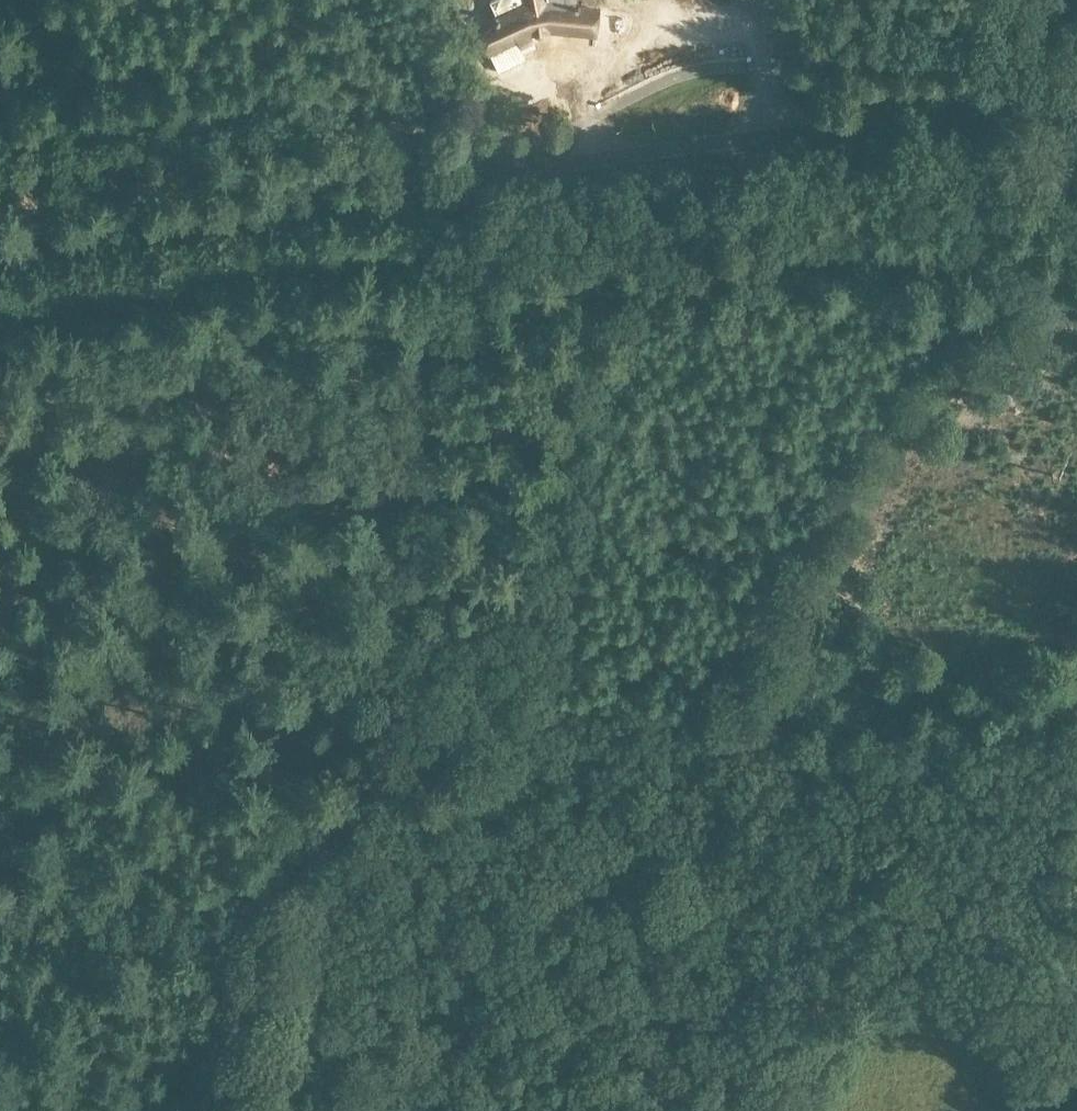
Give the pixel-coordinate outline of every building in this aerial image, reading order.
[(565,1),(565,0),(495,0),(491,2),(496,13),(479,24),(491,53),(537,32),(549,31),(595,35),(597,4),(565,1)]
